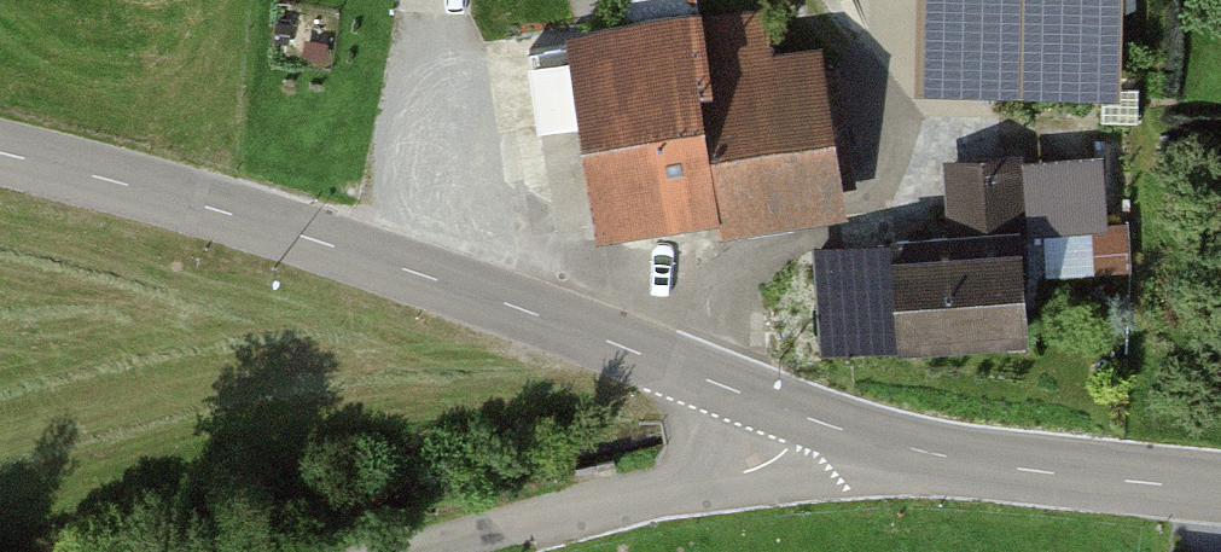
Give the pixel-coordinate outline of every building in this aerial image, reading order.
[(528,49),(540,125),(589,118),(604,222),(836,188),(818,68),(772,75),(763,15),(700,25),(697,0),(619,0),(624,35),(528,49)] [(927,80),(1090,83),(1092,0),(929,0),(927,80)] [(1108,226),(1102,152),(1021,158),(1027,232),(1108,226)] [(956,236),(819,246),(826,345),(1026,330),(1013,162),(951,166),(956,236)]
